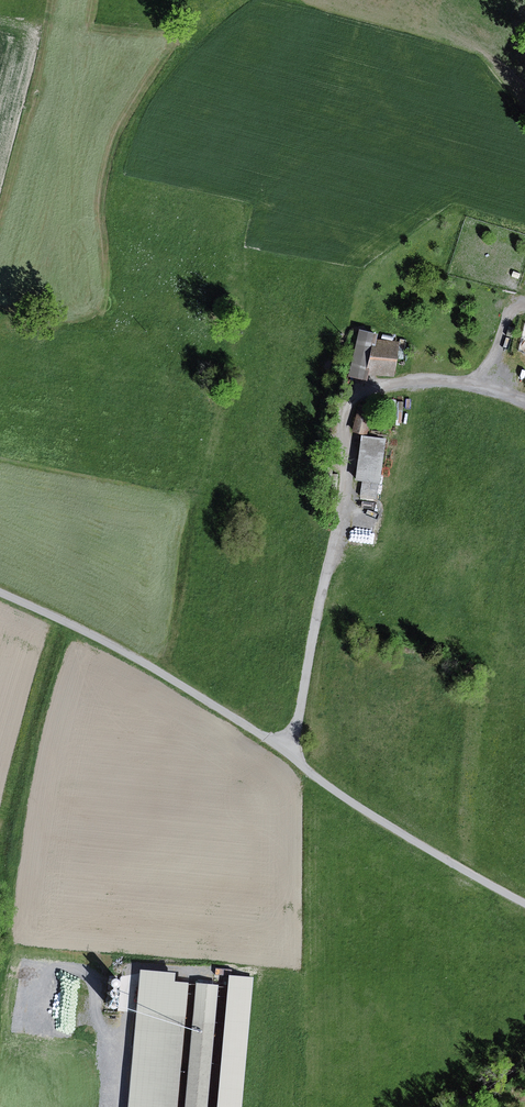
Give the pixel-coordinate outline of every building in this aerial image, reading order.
[(380,333),(359,329),(350,375),(367,379),(368,372),(392,377),(399,342),(379,338),(380,333)] [(360,404),(352,432),(367,435),(374,407),(360,404)] [(362,482),(379,484),(380,485),(386,440),(362,436),(355,481),(362,482)] [(362,482),(360,498),(376,500),(379,484),(362,482)] [(230,975),(218,1106),(242,1106),(253,977),(230,975)] [(111,987),(112,987),(114,988),(115,987),(117,987),(118,986),(119,984),(119,983),(119,981),(118,980),(116,978),(115,978),(113,978),(111,979),(110,980),(110,981),(109,983),(109,984),(110,986),(111,987)] [(111,997),(112,998),(114,998),(115,998),(117,997),(118,996),(118,995),(119,993),(118,991),(117,990),(116,989),(114,988),(113,988),(111,989),(110,990),(109,992),(109,993),(109,995),(110,996),(111,997)] [(110,1008),(111,1009),(113,1009),(114,1009),(115,1008),(117,1007),(117,1006),(118,1004),(117,1002),(116,1001),(115,1000),(113,999),(112,999),(110,1000),(109,1001),(108,1002),(108,1004),(108,1005),(109,1007),(110,1008)] [(137,1010),(128,1106),(178,1106),(186,1015),(137,1010)] [(194,1015),(186,1106),(208,1106),(216,1017),(194,1015)]
